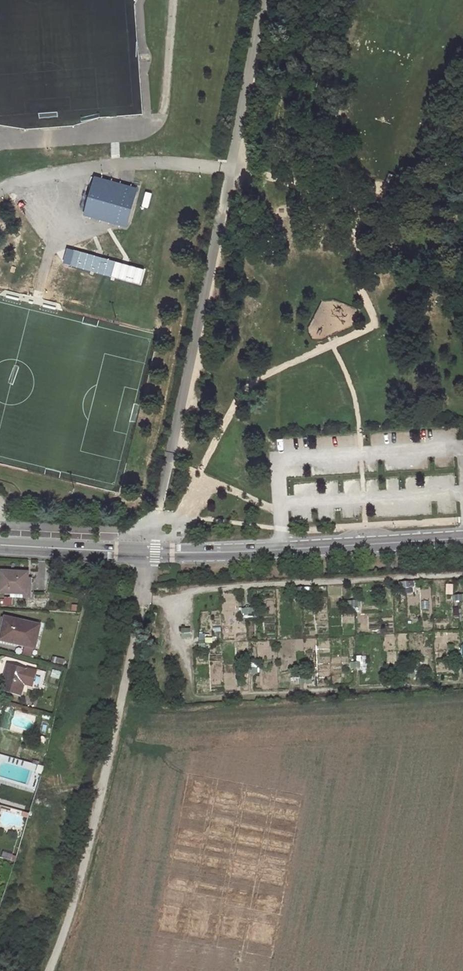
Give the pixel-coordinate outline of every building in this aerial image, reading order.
[(112,185),(100,181),(99,186),(94,185),(86,211),(127,223),(133,199),(129,198),(130,193),(111,187),(112,185)] [(115,261),(75,250),(71,264),(111,276),(115,261)] [(30,572),(1,570),(0,592),(30,593),(30,572)] [(41,625),(7,617),(1,639),(36,647),(41,625)] [(189,629),(181,629),(181,638),(190,638),(189,629)] [(28,668),(8,662),(1,689),(21,695),(28,668)] [(4,850),(2,856),(11,858),(12,853),(4,850)]
